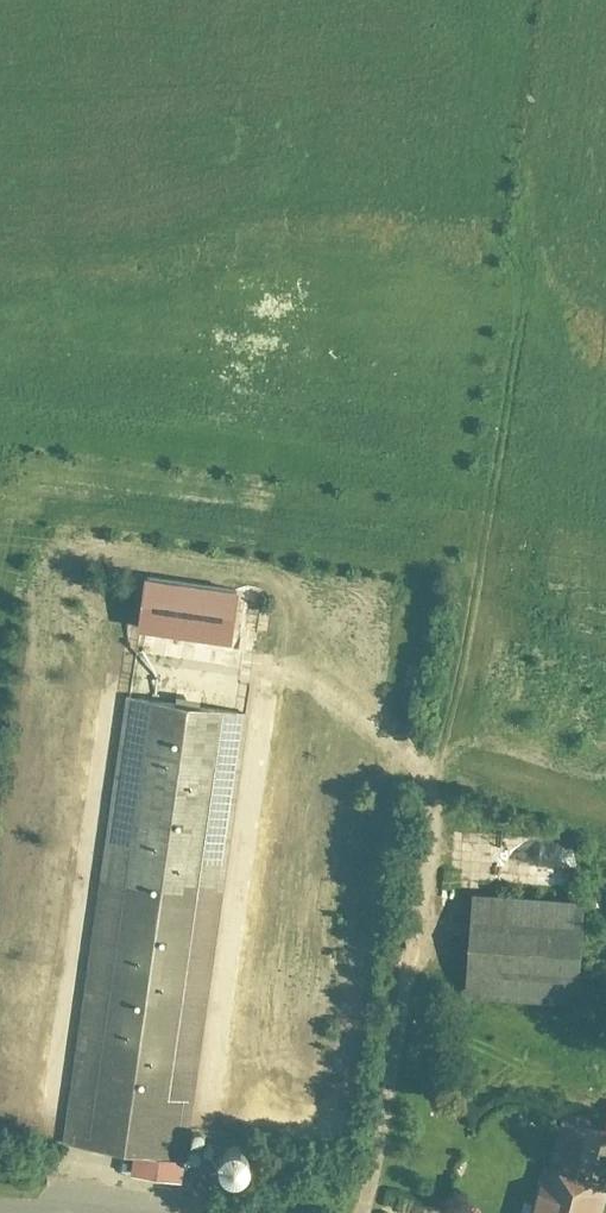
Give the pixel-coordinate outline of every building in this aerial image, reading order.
[(252,721),(135,703),(69,1153),(186,1171),(252,721)] [(485,901),(477,996),(582,1005),(590,909),(485,901)] [(556,1121),(534,1212),(600,1212),(605,1186),(605,1179),(587,1174),(597,1131),(556,1121)]
